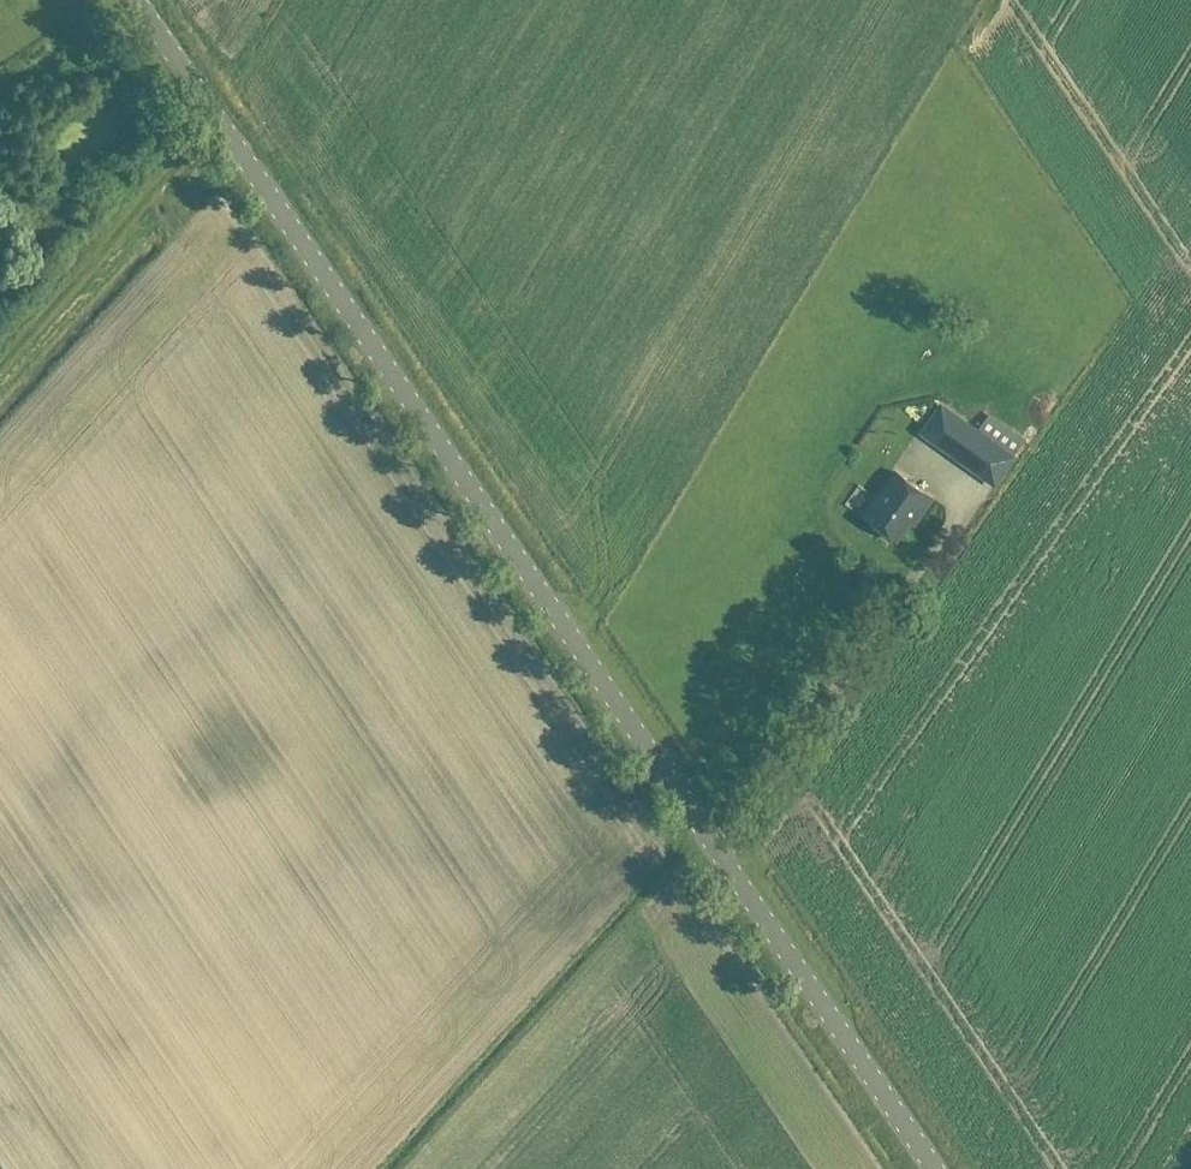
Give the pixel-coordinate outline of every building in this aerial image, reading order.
[(928,427),(923,435),(946,452),(971,469),(994,486),(1012,460),(1023,446),(988,421),(978,436),(941,410),(928,427)] [(921,519),(934,501),(897,475),(865,519),(898,543),(917,516),(921,519)]
